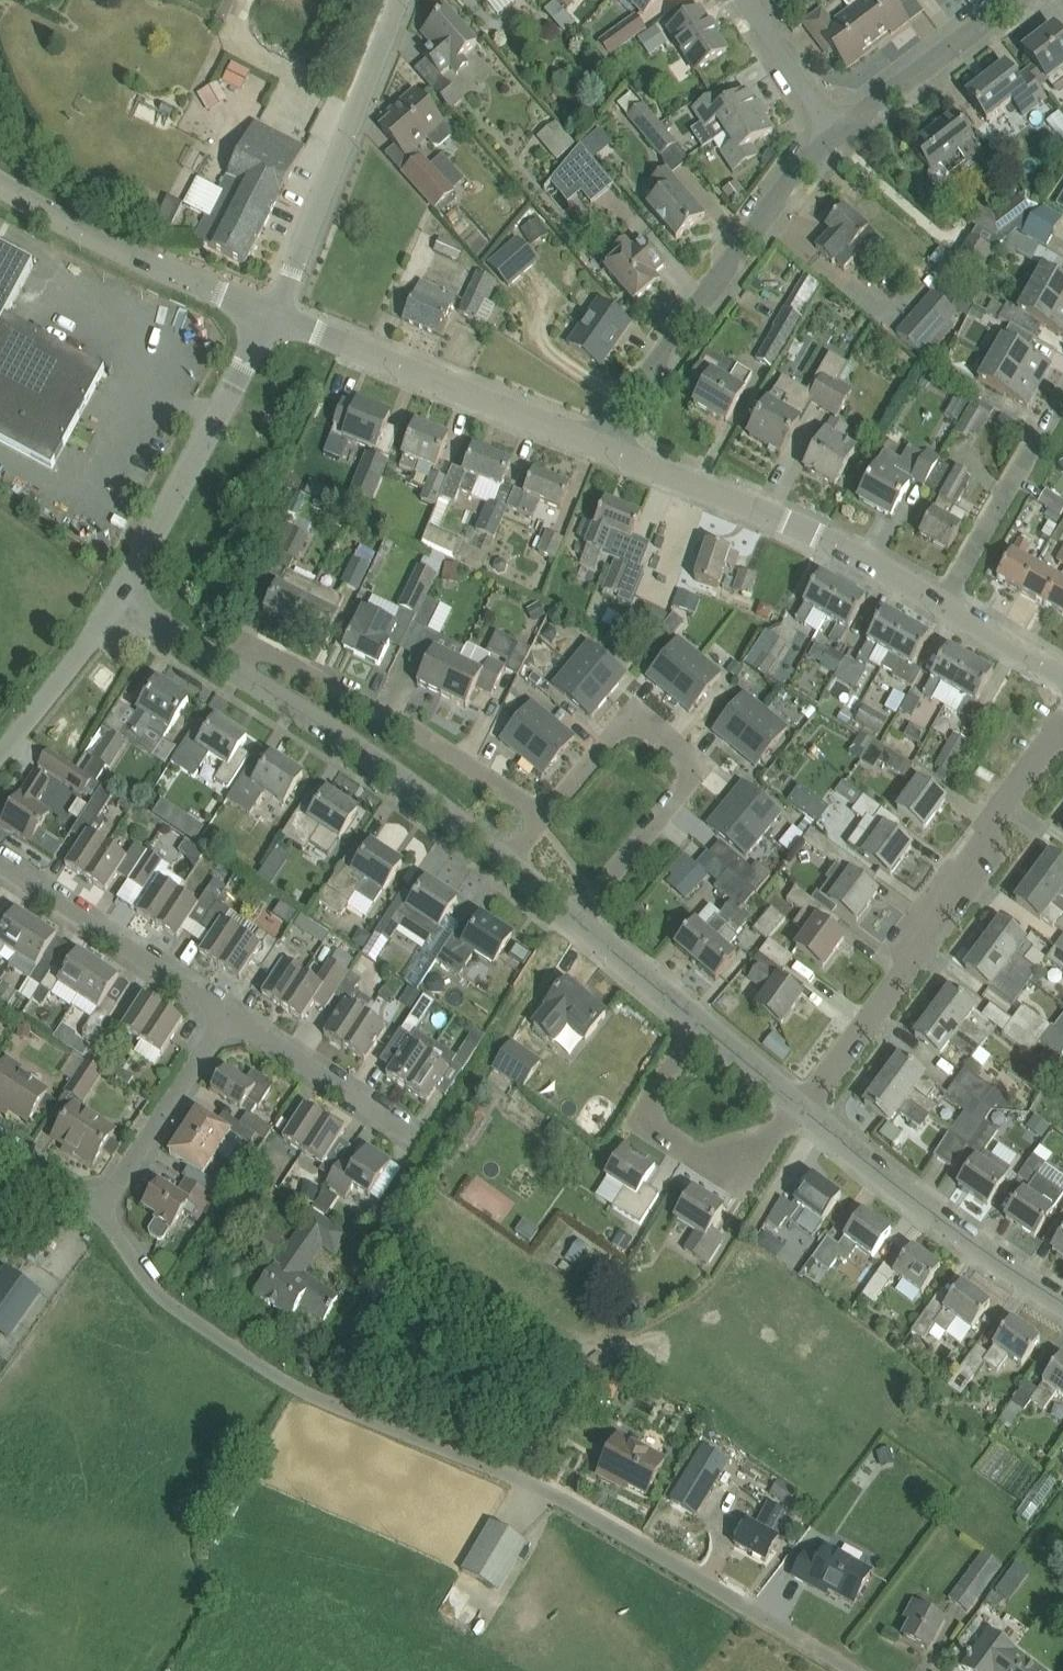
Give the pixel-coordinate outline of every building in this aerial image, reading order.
[(568,9),(576,0),(557,0),(568,9)] [(645,14),(660,0),(641,0),(636,5),(645,14)] [(809,5),(805,0),(800,0),(792,7),(785,13),(792,21),(798,15),(809,5)] [(875,43),(890,32),(892,36),(910,23),(897,6),(904,0),(845,0),(844,1),(875,43)] [(554,2),(545,12),(556,22),(565,11),(554,2)] [(710,24),(701,10),(670,30),(696,72),(728,52),(717,35),(720,32),(714,23),(714,22),(710,24)] [(862,53),(875,43),(852,12),(834,25),(823,10),(804,24),(823,49),(829,46),(847,70),(865,57),(862,53)] [(422,54),(441,76),(451,67),(457,75),(470,65),(464,57),(478,45),(449,12),(423,35),(424,36),(428,32),(436,42),(422,54)] [(646,30),(636,17),(601,42),(611,56),(646,30)] [(656,27),(640,38),(651,55),(667,43),(656,27)] [(1031,60),(1048,81),(1062,70),(1062,39),(1055,28),(1025,51),(1031,60)] [(253,73),(232,63),(222,83),(242,93),(253,73)] [(1048,99),(1041,90),(1027,73),(1017,81),(1006,66),(968,96),(988,122),(1014,102),(1025,117),(1048,99)] [(433,91),(451,111),(463,100),(445,81),(433,91)] [(217,82),(197,92),(208,112),(228,102),(217,82)] [(647,91),(639,97),(648,108),(656,103),(647,91)] [(726,134),(751,117),(765,108),(761,102),(756,105),(747,91),(724,106),(716,94),(693,110),(706,130),(718,122),(726,134)] [(407,157),(427,139),(434,147),(441,149),(452,139),(452,133),(444,124),(416,92),(399,107),(403,111),(382,129),(407,157)] [(619,104),(628,114),(641,102),(632,92),(619,104)] [(629,117),(663,157),(676,146),(643,106),(629,117)] [(751,117),(726,134),(726,135),(714,142),(735,173),(759,158),(752,147),(774,132),(765,118),(769,115),(765,108),(751,117)] [(1060,113),(1046,123),(1056,136),(1058,134),(1062,141),(1062,117),(1060,113)] [(954,114),(914,146),(932,170),(958,150),(969,165),(973,166),(976,167),(980,166),(983,164),(985,160),(986,158),(985,155),(973,138),(954,114)] [(674,128),(669,121),(659,126),(665,133),(674,128)] [(557,122),(538,138),(557,160),(576,144),(557,122)] [(279,201),(305,148),(304,148),(257,123),(229,176),(228,176),(220,191),(198,179),(185,204),(208,216),(196,240),(246,265),(279,201)] [(594,161),(581,146),(562,169),(583,193),(592,204),(615,186),(594,161)] [(454,193),(422,159),(405,174),(436,209),(454,193)] [(699,220),(692,212),(690,210),(697,205),(667,170),(653,183),(663,195),(649,206),(678,240),(700,220),(699,219),(699,220)] [(747,197),(737,182),(723,192),(732,206),(747,197)] [(1028,220),(1042,211),(1027,192),(996,216),(977,206),(967,222),(1004,243),(1005,242),(1016,233),(1015,233),(1017,231),(1018,231),(1030,222),(1028,220)] [(817,249),(820,252),(833,264),(835,262),(845,270),(857,256),(852,251),(870,230),(845,208),(827,228),(832,232),(817,249)] [(459,217),(453,210),(445,217),(452,224),(459,217)] [(550,234),(540,218),(523,228),(533,245),(550,234)] [(1018,231),(1028,237),(1047,248),(1054,235),(1030,222),(1018,231)] [(1032,242),(1016,233),(1005,242),(1004,243),(999,251),(1013,258),(1016,254),(1023,258),(1032,242)] [(508,287),(538,261),(519,239),(489,265),(508,287)] [(620,258),(606,270),(635,303),(657,284),(651,278),(666,265),(643,239),(633,248),(626,240),(614,250),(620,258)] [(434,251),(459,261),(464,250),(439,240),(434,251)] [(1047,268),(1059,273),(1062,263),(1062,254),(1054,250),(1047,268)] [(53,469),(105,371),(7,318),(34,269),(0,251),(0,441),(53,469)] [(1043,269),(1031,291),(1062,309),(1062,280),(1043,269)] [(488,302),(498,282),(478,273),(469,293),(460,313),(475,320),(485,301),(488,302)] [(439,336),(456,298),(421,282),(404,321),(439,336)] [(968,286),(964,283),(963,282),(954,292),(959,296),(973,308),(979,295),(968,286)] [(1020,312),(1008,305),(1006,310),(993,302),(988,311),(1012,325),(1036,338),(1043,325),(1062,337),(1062,309),(1031,291),(1020,312)] [(935,293),(899,335),(921,354),(957,312),(935,293)] [(631,324),(600,302),(570,346),(601,367),(631,324)] [(773,370),(777,362),(792,337),(807,310),(792,302),(787,310),(785,309),(775,326),(777,327),(757,360),(773,370)] [(1012,325),(1004,339),(992,360),(1036,385),(1043,373),(1047,375),(1052,366),(1028,352),(1036,338),(1012,325)] [(849,366),(824,409),(838,417),(854,389),(844,383),(861,355),(856,353),(849,366)] [(810,401),(824,409),(849,366),(830,355),(820,371),(826,375),(810,401)] [(1029,396),(1036,385),(992,360),(980,381),(1028,408),(1034,399),(1029,396)] [(696,405),(727,423),(744,393),(743,393),(753,376),(739,368),(729,384),(714,376),(717,372),(703,364),(690,386),(703,393),(696,405)] [(956,370),(950,381),(968,390),(974,379),(956,370)] [(782,454),(808,409),(776,390),(750,436),(782,454)] [(963,437),(967,431),(979,411),(991,417),(995,409),(971,397),(953,432),(963,437)] [(331,437),(357,447),(364,431),(382,438),(391,416),(359,403),(356,408),(344,403),(335,426),(331,437)] [(827,433),(826,433),(806,468),(836,486),(857,450),(841,441),(847,429),(834,421),(827,433)] [(417,426),(404,457),(405,457),(400,468),(414,473),(418,463),(436,471),(449,439),(417,426)] [(476,532),(496,540),(508,510),(496,505),(512,464),(475,449),(465,472),(454,467),(441,499),(451,503),(456,505),(461,492),(473,497),(472,498),(487,504),(476,532)] [(374,503),(390,461),(376,455),(368,452),(352,494),(374,503)] [(892,518),(911,485),(893,475),(900,462),(886,454),(860,500),(892,518)] [(926,486),(939,463),(925,455),(912,479),(926,486)] [(949,551),(955,542),(962,528),(969,516),(956,508),(973,478),(958,470),(956,472),(939,463),(926,486),(943,496),(920,535),(949,551)] [(507,508),(520,513),(533,518),(540,501),(562,510),(571,487),(534,473),(525,495),(514,491),(507,508)] [(433,475),(422,501),(437,507),(448,480),(433,475)] [(1047,491),(1040,502),(1062,516),(1062,515),(1062,501),(1047,491)] [(483,574),(496,540),(476,532),(470,529),(465,540),(440,530),(451,503),(441,499),(421,545),(429,549),(446,557),(483,574)] [(606,502),(587,547),(603,553),(612,533),(632,541),(642,516),(606,502)] [(309,539),(307,537),(313,526),(297,518),(299,514),(291,530),(293,531),(282,554),(298,561),(309,539)] [(391,521),(373,514),(370,522),(388,529),(391,521)] [(338,515),(324,525),(329,533),(344,523),(338,515)] [(549,533),(540,553),(555,560),(563,539),(549,533)] [(1022,593),(1037,566),(1023,559),(1031,545),(1021,539),(1013,554),(1012,553),(998,579),(1022,593)] [(708,543),(704,553),(696,581),(719,588),(726,566),(736,569),(740,555),(730,552),(731,550),(708,543)] [(509,566),(509,565),(508,564),(508,563),(508,562),(507,562),(507,561),(506,561),(506,560),(505,560),(504,560),(503,559),(502,559),(501,559),(500,559),(499,559),(499,560),(498,560),(497,560),(497,561),(496,561),(496,562),(495,562),(495,563),(494,563),(494,564),(494,565),(494,566),(494,567),(494,568),(494,569),(494,570),(495,570),(495,571),(495,572),(496,572),(496,573),(497,573),(498,574),(499,574),(500,574),(501,574),(502,574),(503,574),(504,574),(505,574),(505,573),(506,573),(506,572),(507,572),(507,571),(508,571),(508,570),(508,569),(509,569),(509,568),(509,567),(509,566)] [(354,561),(353,560),(341,584),(359,593),(370,569),(369,568),(354,561)] [(617,561),(604,591),(605,591),(604,595),(621,602),(635,569),(617,561)] [(462,565),(445,564),(443,583),(459,585),(462,565)] [(1037,566),(1022,593),(1045,606),(1060,580),(1037,566)] [(401,608),(418,617),(426,599),(437,577),(420,569),(401,608)] [(735,592),(750,597),(757,576),(742,571),(735,592)] [(267,611),(297,625),(316,586),(288,572),(280,587),(279,587),(267,611)] [(827,618),(839,597),(844,588),(822,575),(805,605),(796,620),(806,626),(814,610),(827,618)] [(1045,606),(1062,616),(1062,581),(1060,580),(1045,606)] [(327,640),(331,630),(338,616),(337,616),(345,600),(316,586),(297,625),(327,640)] [(844,588),(839,597),(827,618),(840,625),(831,640),(840,645),(848,630),(849,631),(867,601),(844,588)] [(700,598),(678,591),(673,606),(695,613),(700,598)] [(414,624),(426,630),(413,658),(428,665),(418,685),(419,685),(420,685),(442,696),(443,697),(468,645),(466,649),(428,631),(440,605),(426,599),(418,617),(414,624)] [(540,603),(528,610),(534,622),(547,616),(540,603)] [(774,609),(763,604),(757,616),(768,621),(774,609)] [(651,622),(663,627),(668,614),(656,609),(651,622)] [(357,628),(355,627),(345,649),(380,666),(391,644),(389,643),(397,627),(365,611),(357,628)] [(886,612),(868,641),(869,642),(858,661),(867,666),(878,647),(890,654),(908,624),(886,612)] [(674,614),(662,628),(671,636),(684,622),(674,614)] [(908,624),(890,654),(883,668),(895,675),(894,677),(913,688),(922,672),(913,667),(930,637),(908,624)] [(561,635),(551,626),(543,636),(553,645),(561,635)] [(777,638),(756,670),(766,677),(787,644),(777,638)] [(648,678),(669,696),(700,658),(679,640),(648,678)] [(467,709),(477,689),(492,696),(506,669),(520,676),(533,650),(519,642),(507,667),(490,659),(492,656),(468,645),(443,697),(467,709)] [(589,643),(571,664),(610,696),(627,675),(589,643)] [(949,648),(932,679),(923,694),(933,699),(942,684),(954,691),(972,661),(949,648)] [(829,650),(821,664),(821,665),(837,674),(846,658),(830,649),(829,650)] [(700,658),(669,696),(690,713),(721,675),(700,658)] [(837,677),(858,689),(869,671),(848,659),(837,677)] [(746,669),(737,661),(729,670),(739,677),(746,669)] [(976,704),(994,674),(972,661),(954,691),(967,699),(958,714),(967,719),(976,704)] [(571,664),(554,686),(592,718),(610,696),(571,664)] [(530,680),(538,687),(543,681),(535,674),(530,680)] [(128,732),(142,741),(149,730),(164,740),(189,702),(159,682),(140,711),(141,712),(128,732)] [(907,696),(896,689),(885,708),(896,714),(907,696)] [(784,690),(779,696),(784,700),(788,694),(784,690)] [(922,701),(909,694),(900,709),(913,716),(922,701)] [(714,732),(735,750),(766,712),(745,695),(714,732)] [(810,721),(818,711),(809,704),(808,707),(799,700),(795,705),(803,712),(802,714),(810,721)] [(502,741),(523,759),(554,720),(533,703),(502,741)] [(865,706),(856,721),(880,735),(889,720),(865,706)] [(843,711),(837,720),(848,726),(854,717),(843,711)] [(735,750),(736,750),(757,767),(787,730),(766,712),(735,750)] [(211,755),(225,764),(215,780),(229,789),(251,756),(241,750),(248,739),(247,739),(218,720),(217,719),(200,745),(189,738),(172,763),(195,778),(211,755)] [(554,720),(523,759),(544,776),(575,738),(554,720)] [(912,725),(906,735),(922,743),(927,732),(912,725)] [(860,759),(872,740),(860,733),(848,752),(860,759)] [(110,768),(114,762),(125,743),(111,734),(85,774),(94,779),(93,780),(97,782),(97,781),(107,766),(110,768)] [(955,735),(937,766),(950,774),(969,742),(955,735)] [(950,775),(930,763),(942,742),(929,736),(913,762),(945,782),(946,782),(950,775)] [(873,741),(865,754),(906,779),(914,766),(873,741)] [(93,780),(94,779),(85,774),(50,751),(40,766),(84,794),(93,780)] [(273,756),(267,766),(256,782),(245,775),(229,800),(252,815),(267,791),(286,804),(304,776),(303,775),(303,776),(274,757),(273,756)] [(36,804),(42,794),(51,782),(36,772),(3,824),(32,843),(51,813),(36,804)] [(93,780),(84,794),(93,801),(103,786),(104,785),(97,781),(97,782),(93,780)] [(876,841),(865,857),(892,876),(912,848),(892,833),(900,822),(844,781),(835,792),(856,807),(853,812),(865,821),(859,829),(876,841)] [(920,782),(899,811),(926,830),(946,802),(920,782)] [(726,804),(764,836),(781,814),(743,783),(726,804)] [(115,794),(103,786),(93,801),(89,808),(82,818),(93,826),(88,833),(66,866),(87,879),(108,846),(97,839),(107,825),(99,820),(115,794)] [(793,806),(805,790),(799,786),(788,802),(793,806)] [(306,851),(312,841),(331,854),(359,812),(358,811),(358,812),(329,793),(328,792),(311,818),(300,811),(284,836),(306,851)] [(82,818),(89,808),(80,802),(71,815),(80,821),(82,818)] [(709,826),(747,857),(764,836),(726,804),(709,826)] [(195,843),(205,827),(192,819),(182,835),(195,843)] [(805,821),(798,830),(805,835),(811,826),(805,821)] [(44,829),(35,845),(55,857),(65,842),(44,829)] [(803,836),(795,829),(783,843),(792,851),(803,836)] [(879,894),(870,888),(849,872),(857,861),(812,829),(803,841),(836,866),(826,879),(830,882),(820,895),(858,922),(879,894)] [(179,852),(184,855),(192,844),(186,840),(179,852)] [(132,883),(150,854),(136,845),(127,859),(108,846),(87,879),(107,892),(119,874),(132,883)] [(344,864),(328,888),(321,900),(343,915),(356,894),(375,906),(385,892),(403,865),(402,864),(373,846),(374,845),(373,845),(355,871),(344,864)] [(752,869),(727,848),(718,860),(742,880),(752,869)] [(150,854),(132,883),(145,891),(147,888),(152,891),(138,913),(159,926),(165,917),(180,893),(179,893),(186,883),(160,867),(163,863),(150,854)] [(1062,899),(1062,863),(1052,855),(1035,878),(1062,899)] [(702,870),(691,860),(675,878),(687,888),(702,870)] [(270,887),(279,876),(265,866),(264,868),(257,879),(267,885),(270,887)] [(676,946),(696,963),(703,955),(742,909),(756,893),(730,871),(716,887),(733,902),(707,932),(696,922),(676,946)] [(1062,915),(1062,899),(1035,878),(1017,902),(1042,920),(1054,928),(1062,915)] [(405,891),(383,924),(376,934),(390,942),(400,927),(428,945),(436,932),(437,933),(458,901),(457,900),(457,901),(429,882),(428,881),(416,899),(405,891)] [(796,888),(787,900),(803,911),(812,899),(796,888)] [(180,893),(165,917),(159,926),(178,939),(190,921),(201,928),(218,903),(220,898),(208,890),(198,905),(180,893)] [(218,903),(201,928),(212,935),(200,954),(221,967),(249,923),(218,903)] [(275,912),(291,923),(297,913),(281,903),(275,912)] [(742,909),(703,955),(696,963),(717,981),(737,957),(727,948),(753,918),(742,909)] [(768,941),(786,919),(772,909),(755,930),(768,941)] [(808,934),(798,949),(824,968),(845,940),(805,910),(795,924),(808,934)] [(11,966),(37,925),(17,912),(5,930),(0,926),(0,957),(6,949),(16,956),(10,966),(11,966)] [(314,923),(302,915),(295,926),(307,934),(314,923)] [(483,917),(466,943),(454,935),(437,960),(461,975),(476,952),(495,964),(513,937),(512,936),(512,937),(483,918),(484,918),(483,917)] [(253,962),(264,969),(281,944),(249,923),(221,967),(241,980),(253,962)] [(984,946),(1032,981),(1039,971),(1016,954),(1026,941),(1001,923),(984,946)] [(11,966),(42,987),(57,964),(46,957),(58,939),(37,925),(11,966)] [(372,937),(361,930),(353,942),(364,949),(372,937)] [(770,940),(760,954),(787,973),(797,960),(770,940)] [(263,994),(283,1008),(305,975),(293,967),(300,956),(281,944),(264,969),(275,976),(263,994)] [(517,945),(510,955),(524,964),(530,953),(517,945)] [(967,970),(975,976),(991,988),(1014,1003),(1023,991),(1032,981),(984,946),(967,970)] [(1057,946),(1047,960),(1062,972),(1062,951),(1057,946)] [(42,987),(34,998),(44,1005),(52,993),(54,994),(60,984),(64,986),(59,994),(74,1003),(72,1007),(73,1007),(100,966),(79,953),(68,971),(57,964),(42,987)] [(315,1003),(327,1010),(336,996),(351,973),(329,959),(315,982),(305,975),(283,1008),(303,1021),(315,1003)] [(94,1043),(104,1027),(119,1004),(109,998),(120,980),(100,966),(73,1007),(92,1019),(83,1031),(84,1037),(94,1043)] [(803,997),(785,984),(761,966),(750,980),(767,993),(757,1007),(782,1026),(803,997)] [(336,996),(347,1003),(325,1035),(345,1048),(351,1039),(367,1016),(366,1016),(375,1003),(355,991),(362,981),(351,973),(336,996)] [(429,987),(431,989),(433,993),(441,993),(445,986),(441,979),(433,979),(429,987)] [(2,982),(0,986),(0,1002),(9,1008),(19,992),(2,982)] [(418,992),(410,987),(400,1003),(414,1012),(417,1009),(424,996),(418,992)] [(396,996),(384,988),(379,995),(392,1003),(396,996)] [(951,991),(934,1014),(981,1049),(988,1039),(966,1022),(976,1009),(951,991)] [(554,1042),(568,1025),(586,1041),(607,1017),(580,994),(562,1015),(552,1008),(536,1027),(554,1042)] [(144,995),(138,1005),(122,1028),(143,1042),(164,1009),(144,995)] [(1052,1027),(1023,1006),(1013,1020),(1042,1041),(1052,1027)] [(164,1009),(143,1042),(163,1055),(184,1022),(164,1009)] [(417,1009),(414,1012),(402,1031),(413,1038),(427,1016),(417,1009)] [(916,1037),(941,1055),(950,1042),(973,1059),(981,1049),(934,1014),(916,1037)] [(367,1016),(351,1039),(345,1048),(366,1062),(387,1029),(367,1016)] [(1042,1041),(1013,1020),(1002,1034),(1031,1056),(1042,1041)] [(32,1025),(16,1025),(16,1038),(32,1039),(32,1025)] [(766,1048),(765,1050),(777,1060),(788,1046),(775,1037),(766,1048)] [(91,1045),(82,1040),(77,1041),(72,1050),(84,1057),(91,1045)] [(514,1040),(495,1065),(523,1086),(542,1062),(514,1040)] [(429,1057),(408,1089),(428,1103),(453,1064),(464,1071),(479,1049),(467,1042),(457,1057),(437,1044),(429,1057)] [(388,1076),(408,1089),(429,1057),(409,1044),(388,1076)] [(118,1079),(124,1070),(105,1058),(99,1067),(118,1079)] [(48,1093),(19,1074),(23,1068),(8,1059),(0,1071),(0,1103),(29,1122),(48,1093)] [(930,1098),(938,1087),(925,1077),(901,1059),(883,1082),(930,1117),(939,1105),(930,1098)] [(88,1062),(75,1081),(68,1093),(53,1115),(65,1122),(54,1138),(94,1165),(116,1132),(80,1108),(103,1072),(88,1062)] [(246,1128),(256,1135),(265,1141),(272,1130),(251,1116),(258,1106),(260,1108),(274,1085),(253,1071),(247,1081),(227,1068),(212,1090),(242,1110),(248,1113),(240,1124),(246,1128)] [(956,1083),(984,1104),(994,1090),(966,1069),(956,1083)] [(124,1070),(118,1079),(128,1085),(134,1076),(124,1070)] [(891,1123),(900,1111),(922,1128),(930,1117),(883,1082),(866,1105),(891,1123)] [(947,1094),(945,1097),(966,1113),(951,1133),(970,1147),(993,1111),(984,1104),(956,1083),(947,1094)] [(1015,1101),(1005,1094),(1003,1097),(994,1090),(984,1104),(993,1111),(996,1106),(1007,1113),(1015,1101)] [(305,1106),(284,1139),(303,1152),(325,1119),(305,1106)] [(184,1132),(218,1155),(232,1133),(198,1111),(184,1132)] [(989,1206),(1005,1179),(1012,1170),(985,1152),(999,1131),(992,1127),(1000,1116),(993,1111),(970,1147),(968,1149),(982,1158),(979,1161),(976,1159),(959,1186),(989,1206)] [(1028,1129),(1041,1139),(1050,1127),(1037,1117),(1028,1129)] [(325,1119),(303,1152),(324,1166),(346,1133),(325,1119)] [(555,1120),(544,1136),(555,1144),(566,1127),(555,1120)] [(904,1133),(891,1123),(890,1123),(881,1135),(896,1145),(904,1133)] [(256,1135),(246,1128),(239,1139),(250,1145),(256,1135)] [(171,1154),(204,1176),(218,1155),(184,1132),(171,1154)] [(954,1170),(966,1152),(968,1149),(970,1147),(951,1133),(946,1139),(935,1157),(954,1170)] [(112,1139),(109,1142),(104,1151),(112,1156),(120,1144),(112,1139)] [(368,1147),(354,1169),(343,1161),(327,1186),(347,1199),(355,1187),(370,1197),(393,1163),(368,1147)] [(627,1148),(608,1177),(609,1178),(626,1189),(621,1196),(614,1208),(641,1225),(658,1199),(642,1189),(656,1167),(627,1148)] [(259,1176),(268,1162),(255,1153),(246,1168),(259,1176)] [(1034,1155),(1019,1177),(1031,1185),(1026,1193),(1024,1192),(1007,1218),(1036,1238),(1053,1212),(1062,1196),(1062,1193),(1038,1176),(1047,1164),(1034,1155)] [(769,1220),(780,1228),(788,1218),(798,1226),(809,1212),(824,1222),(842,1197),(814,1176),(793,1205),(783,1198),(769,1220)] [(187,1180),(178,1194),(160,1183),(145,1207),(158,1216),(156,1219),(157,1219),(150,1229),(152,1235),(159,1240),(165,1239),(172,1229),(184,1211),(198,1221),(204,1212),(212,1218),(223,1202),(222,1201),(221,1202),(204,1191),(187,1180)] [(221,1202),(222,1201),(216,1198),(222,1188),(211,1181),(204,1191),(221,1202)] [(319,1186),(306,1184),(303,1198),(316,1200),(319,1186)] [(677,1218),(680,1220),(672,1232),(690,1243),(686,1250),(708,1264),(724,1238),(711,1230),(724,1210),(694,1191),(677,1218)] [(1043,1226),(1051,1231),(1059,1220),(1061,1216),(1053,1211),(1043,1226)] [(828,1238),(813,1259),(829,1271),(839,1256),(847,1262),(858,1247),(873,1258),(865,1269),(876,1277),(885,1265),(881,1262),(891,1249),(884,1244),(892,1233),(863,1212),(845,1238),(840,1246),(828,1238)] [(314,1213),(302,1231),(318,1242),(336,1254),(348,1236),(314,1213)] [(303,1263),(307,1258),(291,1247),(257,1223),(241,1245),(271,1267),(272,1265),(276,1268),(259,1293),(258,1293),(257,1295),(259,1297),(269,1303),(269,1304),(276,1309),(276,1308),(277,1309),(277,1308),(290,1317),(289,1318),(291,1319),(292,1319),(293,1317),(297,1310),(301,1305),(325,1321),(335,1307),(334,1306),(339,1299),(303,1274),(309,1267),(303,1263)] [(634,1238),(621,1230),(612,1244),(625,1252),(634,1238)] [(767,1250),(773,1243),(772,1237),(765,1231),(757,1242),(767,1250)] [(1054,1250),(1062,1257),(1062,1236),(1054,1250)] [(581,1242),(567,1260),(575,1266),(588,1248),(581,1242)] [(875,1304),(896,1275),(923,1294),(941,1269),(913,1249),(896,1272),(885,1265),(876,1277),(863,1295),(875,1304)] [(0,1275),(0,1331),(7,1336),(38,1292),(5,1268),(0,1275)] [(928,1310),(912,1331),(925,1340),(936,1326),(947,1334),(957,1319),(973,1331),(991,1305),(963,1285),(944,1310),(945,1310),(939,1318),(928,1310)] [(1012,1321),(1006,1330),(994,1346),(995,1346),(989,1354),(977,1346),(949,1385),(962,1395),(985,1363),(998,1372),(1009,1357),(1023,1367),(1041,1341),(1012,1321)] [(1000,1421),(1012,1429),(1032,1401),(1045,1411),(1059,1393),(1062,1396),(1062,1357),(1044,1382),(1044,1383),(1039,1390),(1028,1382),(1000,1421)] [(626,1376),(610,1368),(598,1391),(614,1399),(626,1376)] [(669,1459),(619,1434),(597,1476),(627,1492),(628,1488),(649,1499),(669,1459)] [(696,1516),(728,1462),(702,1446),(670,1500),(696,1516)] [(890,1449),(877,1452),(881,1469),(894,1466),(890,1449)] [(771,1494),(789,1505),(797,1491),(779,1481),(771,1494)] [(757,1526),(749,1522),(736,1546),(767,1562),(777,1542),(781,1544),(795,1517),(769,1503),(757,1526)] [(492,1522),(481,1541),(464,1571),(496,1590),(513,1560),(525,1541),(492,1522)] [(808,1550),(804,1557),(794,1577),(820,1591),(822,1587),(855,1605),(873,1572),(827,1547),(822,1557),(808,1550)] [(969,1612),(1001,1566),(984,1554),(951,1600),(969,1612)] [(945,1620),(915,1603),(907,1619),(913,1622),(905,1637),(929,1650),(945,1620)] [(990,1632),(964,1667),(970,1670),(1042,1670),(1017,1653),(1018,1652),(990,1632)]
